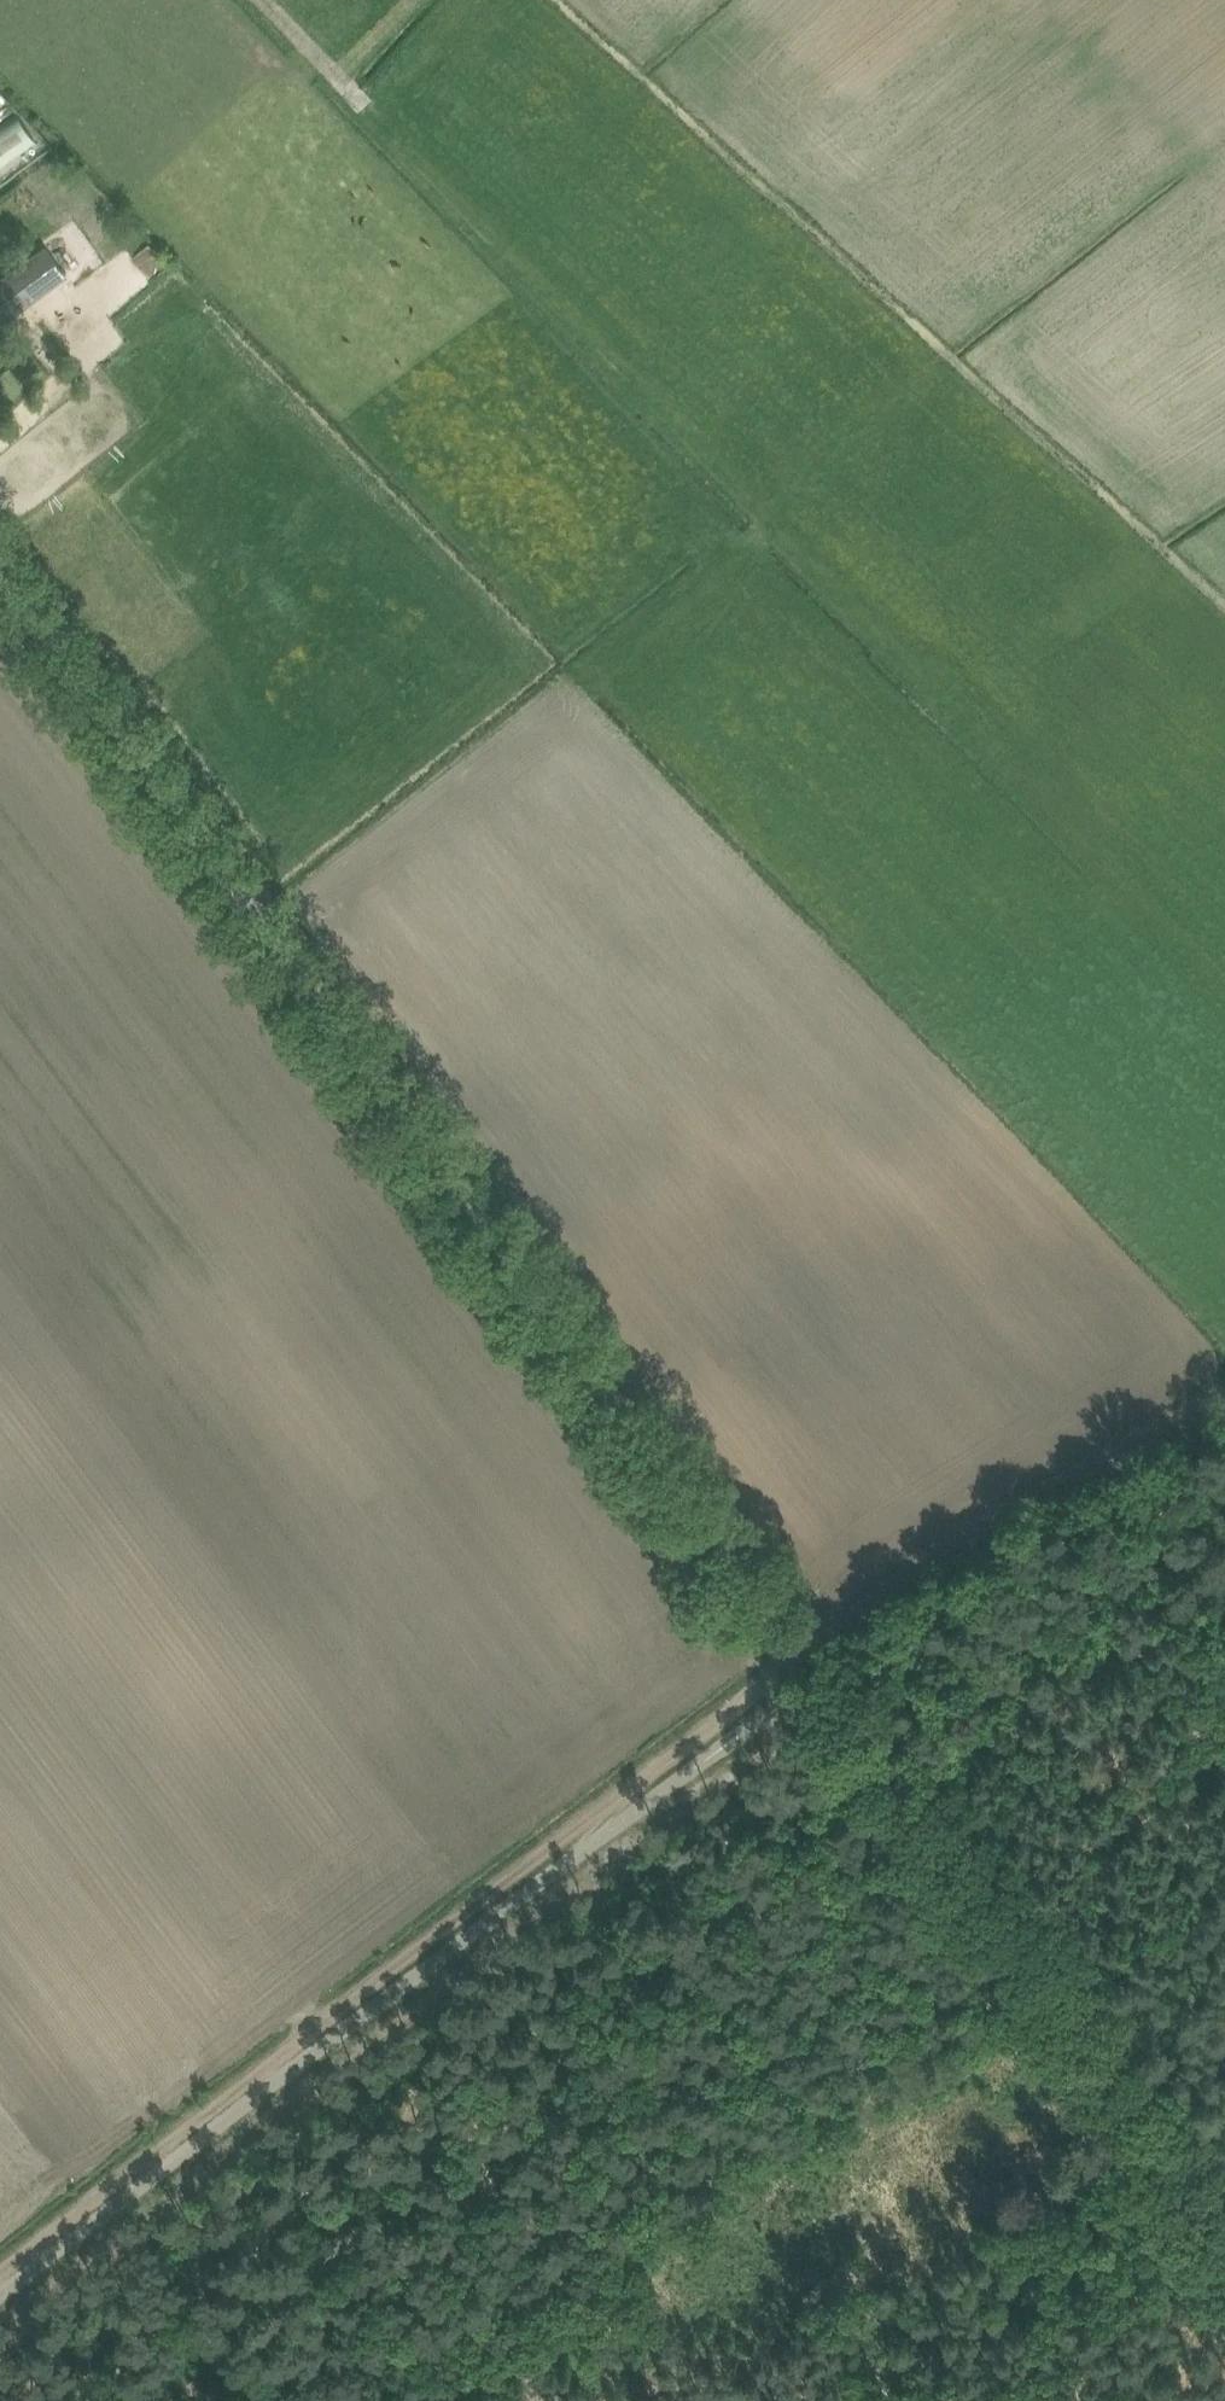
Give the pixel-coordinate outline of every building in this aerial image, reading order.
[(37,141),(17,114),(0,126),(0,168),(37,141)] [(45,247),(0,280),(0,322),(65,274),(45,247)]
